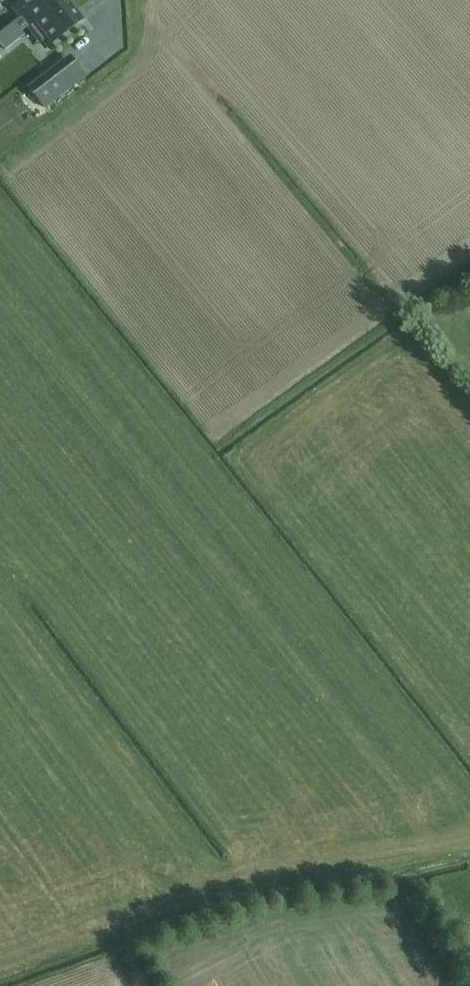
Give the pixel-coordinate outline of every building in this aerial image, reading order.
[(13,6),(21,16),(42,0),(21,0),(13,6)] [(81,20),(65,0),(42,0),(21,16),(28,26),(37,19),(53,41),(81,20)] [(80,68),(59,84),(51,73),(30,89),(45,108),(86,76),(80,68)]
